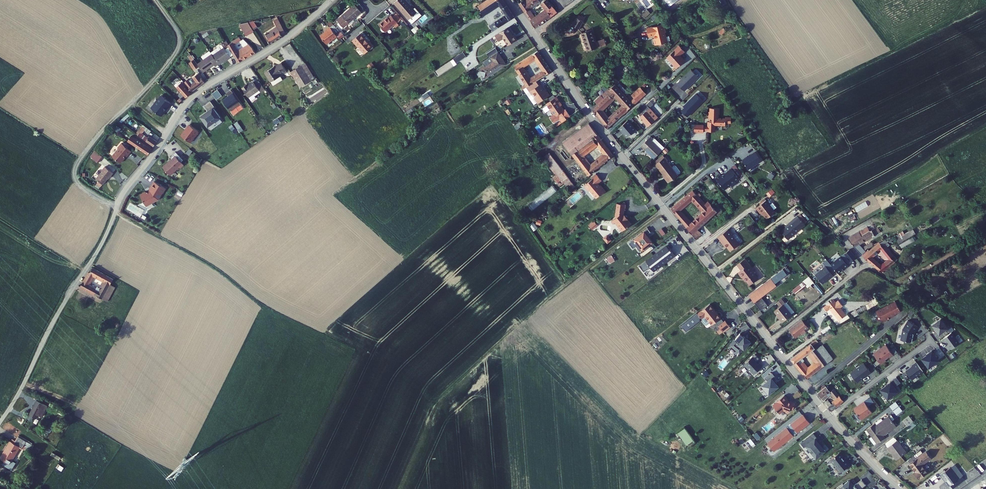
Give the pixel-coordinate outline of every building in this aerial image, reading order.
[(405,18),(413,12),(410,8),(403,0),(392,0),(391,1),(405,18)] [(497,4),(494,0),(481,10),(484,14),(497,4)] [(519,2),(526,11),(531,7),(539,0),(522,0),(519,2)] [(529,15),(536,26),(559,10),(550,0),(544,0),(542,1),(548,8),(537,15),(534,17),(532,13),(529,15)] [(351,1),(334,17),(340,24),(357,9),(351,1)] [(506,5),(503,1),(497,4),(484,14),(482,15),(486,20),(501,9),(506,5)] [(411,6),(410,8),(413,12),(405,18),(408,22),(418,14),(411,6)] [(531,7),(526,11),(529,15),(532,13),(534,17),(537,15),(531,7)] [(516,21),(508,9),(504,12),(508,18),(491,29),(495,35),(516,21)] [(283,29),(273,16),(270,18),(275,25),(264,32),(269,40),(280,33),(279,32),(283,29)] [(382,32),(382,33),(394,23),(389,16),(386,19),(385,18),(376,25),(379,28),(378,29),(378,30),(380,33),(381,33),(382,32)] [(574,26),(579,30),(585,19),(580,16),(574,26)] [(250,20),(244,22),(250,29),(255,26),(250,20)] [(244,22),(235,24),(243,35),(250,29),(244,22)] [(330,22),(327,25),(334,35),(336,37),(340,34),(338,31),(337,31),(330,22)] [(667,24),(650,28),(652,36),(657,35),(658,38),(656,38),(658,45),(670,42),(668,32),(669,32),(667,24)] [(334,35),(327,25),(322,28),(323,30),(321,31),(317,33),(323,42),(334,35)] [(597,43),(592,30),(582,34),(588,51),(599,47),(600,48),(607,46),(605,39),(597,42),(598,43),(597,43)] [(505,41),(509,48),(518,42),(516,38),(514,38),(509,31),(497,39),(501,44),(505,41)] [(354,44),(361,52),(369,45),(365,40),(363,42),(361,39),(362,38),(357,32),(348,39),(353,45),(354,44)] [(230,53),(235,61),(253,50),(249,46),(245,42),(234,49),(231,43),(237,38),(236,36),(229,40),(230,40),(224,45),(230,53)] [(224,45),(222,42),(218,44),(218,43),(208,50),(209,53),(212,55),(215,62),(216,63),(230,53),(224,45)] [(685,53),(680,47),(668,59),(672,63),(671,64),(677,70),(685,63),(683,60),(682,60),(681,59),(681,58),(680,57),(685,53)] [(463,50),(453,57),(456,62),(466,55),(463,50)] [(192,67),(197,64),(195,62),(188,53),(186,54),(189,59),(187,61),(192,67)] [(212,65),(215,62),(212,55),(209,53),(195,62),(197,64),(200,69),(210,63),(212,65)] [(543,59),(540,54),(516,70),(519,74),(525,71),(538,63),(543,59)] [(494,65),(482,73),(486,81),(507,67),(499,55),(491,60),(494,65)] [(301,59),(288,68),(296,80),(310,71),(301,59)] [(262,70),(268,79),(277,73),(276,72),(283,67),(278,60),(271,65),(267,68),(267,67),(262,70)] [(442,64),(444,68),(454,64),(452,60),(442,64)] [(554,75),(545,62),(540,66),(546,74),(535,80),(535,79),(532,81),(527,74),(521,78),(529,90),(540,83),(554,75)] [(695,73),(688,67),(675,80),(681,86),(695,73)] [(201,80),(195,71),(185,78),(184,77),(180,80),(188,89),(201,80)] [(260,86),(255,78),(251,81),(249,79),(244,83),(242,84),(241,82),(238,84),(244,94),(255,87),(256,89),(260,86)] [(174,86),(183,95),(187,91),(178,82),(174,86)] [(548,95),(540,83),(529,90),(534,98),(531,101),(537,109),(540,106),(541,107),(552,99),(550,95),(548,95)] [(634,107),(615,86),(609,91),(611,93),(609,96),(613,100),(615,98),(623,107),(628,112),(634,107)] [(534,98),(529,90),(526,92),(531,101),(534,98)] [(609,91),(608,90),(604,94),(607,97),(604,100),(601,97),(595,102),(598,106),(593,111),(598,118),(603,114),(601,111),(613,100),(609,96),(611,93),(609,91)] [(700,97),(693,90),(681,102),(682,103),(679,106),(684,111),(700,97)] [(167,101),(157,93),(147,106),(157,114),(161,109),(160,109),(162,107),(167,101)] [(213,105),(208,99),(202,104),(206,109),(198,115),(205,125),(218,116),(211,106),(213,105)] [(705,109),(709,104),(705,100),(701,105),(705,109)] [(559,101),(548,108),(556,119),(553,121),(556,126),(562,122),(564,126),(572,120),(568,114),(567,115),(562,108),(563,108),(559,101)] [(628,112),(623,107),(619,111),(624,116),(628,112)] [(645,107),(636,115),(644,123),(643,124),(647,129),(657,120),(645,107)] [(728,125),(733,125),(733,120),(728,119),(728,120),(721,120),(721,116),(722,116),(722,110),(712,110),(711,116),(710,116),(710,120),(712,120),(712,123),(709,123),(708,133),(713,133),(713,130),(717,130),(717,127),(726,128),(728,126),(728,125)] [(624,116),(619,111),(608,120),(603,114),(598,118),(606,129),(624,116)] [(625,117),(615,124),(622,134),(632,126),(625,117)] [(132,131),(150,144),(153,139),(146,134),(145,135),(138,130),(140,127),(145,130),(146,128),(138,122),(132,131)] [(200,131),(189,124),(181,135),(191,142),(200,131)] [(616,158),(590,125),(564,146),(591,178),(616,158)] [(705,126),(696,125),(696,133),(705,134),(705,126)] [(136,146),(144,152),(148,147),(128,134),(124,139),(135,147),(136,146)] [(654,139),(652,136),(643,145),(656,158),(657,157),(659,155),(660,154),(662,152),(664,150),(653,140),(654,139)] [(666,148),(655,137),(654,139),(653,140),(664,150),(666,148)] [(128,148),(118,141),(114,146),(114,147),(109,154),(117,161),(121,156),(121,155),(123,153),(124,154),(128,148)] [(102,155),(93,149),(88,154),(97,161),(100,157),(102,155)] [(180,158),(173,150),(168,155),(169,157),(168,158),(168,159),(165,162),(164,162),(160,166),(167,173),(176,165),(177,166),(181,163),(178,160),(180,158)] [(764,160),(759,153),(756,155),(755,154),(746,159),(751,168),(752,169),(753,169),(756,167),(756,166),(755,165),(764,160)] [(577,189),(551,156),(546,160),(572,193),(577,189)] [(665,162),(663,159),(655,166),(662,174),(665,177),(664,178),(669,184),(679,175),(679,174),(673,167),(667,160),(665,162)] [(97,186),(104,177),(107,173),(108,174),(110,172),(102,165),(98,169),(99,170),(93,177),(96,180),(94,183),(97,186)] [(681,171),(676,165),(675,165),(673,167),(679,174),(681,172),(681,171)] [(741,177),(734,167),(730,170),(726,173),(724,175),(722,173),(718,177),(726,188),(732,184),(734,186),(739,182),(737,180),(741,177)] [(604,183),(600,177),(587,187),(587,189),(591,193),(593,193),(600,202),(604,198),(605,199),(609,196),(604,189),(603,188),(602,188),(601,189),(599,186),(604,183)] [(166,188),(154,182),(150,190),(141,193),(145,205),(160,199),(166,188)] [(553,185),(525,205),(530,211),(558,192),(553,185)] [(695,232),(702,226),(721,209),(711,198),(708,201),(696,187),(674,206),(695,232)] [(575,208),(585,200),(580,194),(569,202),(575,208)] [(777,210),(773,205),(768,199),(762,204),(757,207),(761,212),(763,211),(768,218),(777,211),(777,210)] [(779,228),(784,234),(802,221),(797,213),(787,220),(787,222),(784,224),(779,228)] [(632,226),(624,216),(619,215),(617,217),(618,219),(612,223),(614,226),(616,224),(624,233),(632,226)] [(829,218),(832,226),(838,224),(835,216),(829,218)] [(534,230),(538,227),(533,221),(529,224),(534,230)] [(784,234),(787,238),(805,224),(802,221),(784,234)] [(862,232),(864,236),(877,229),(875,225),(862,232)] [(653,230),(650,226),(640,234),(636,237),(640,242),(645,248),(650,243),(650,244),(655,240),(651,236),(649,234),(649,233),(653,230)] [(706,231),(702,226),(695,232),(699,237),(706,231)] [(860,250),(865,255),(868,253),(867,252),(865,249),(861,245),(883,233),(880,227),(877,229),(864,236),(862,232),(851,239),(853,242),(860,250)] [(734,236),(729,228),(718,236),(721,240),(722,239),(727,246),(730,250),(735,247),(740,243),(739,243),(734,236)] [(902,237),(905,242),(919,234),(916,229),(902,237)] [(903,244),(904,247),(917,240),(915,237),(903,244)] [(899,262),(896,258),(898,256),(891,248),(895,246),(889,240),(887,241),(883,243),(883,244),(873,252),(871,251),(868,253),(865,255),(870,260),(885,272),(899,262)] [(672,247),(669,243),(661,249),(662,249),(658,252),(649,259),(648,258),(642,263),(646,270),(653,264),(656,269),(678,253),(673,247),(672,247)] [(844,244),(840,248),(848,257),(852,253),(844,244)] [(844,259),(838,251),(828,259),(835,267),(844,259)] [(881,253),(889,261),(891,259),(884,251),(881,253)] [(612,253),(607,257),(611,263),(616,260),(612,253)] [(738,264),(740,267),(748,261),(746,258),(738,264)] [(830,269),(823,260),(813,268),(820,277),(830,269)] [(744,276),(746,279),(755,272),(754,272),(755,271),(748,261),(740,267),(742,270),(738,272),(743,277),(744,276)] [(110,284),(113,285),(114,282),(112,281),(113,279),(93,267),(90,271),(89,271),(80,287),(102,300),(110,284)] [(787,274),(783,269),(772,277),(777,285),(779,283),(778,281),(787,274)] [(747,280),(750,285),(759,279),(755,272),(746,279),(747,280)] [(828,280),(834,286),(841,279),(836,273),(828,280)] [(814,282),(809,275),(802,281),(804,285),(808,281),(811,284),(814,282)] [(777,285),(772,277),(749,294),(761,309),(768,304),(762,296),(777,285)] [(113,285),(110,284),(102,300),(107,302),(115,287),(113,285)] [(778,318),(781,321),(791,313),(783,303),(785,301),(782,297),(776,301),(779,305),(774,310),(780,317),(778,318)] [(856,310),(858,314),(878,301),(875,297),(856,310)] [(833,307),(842,318),(848,313),(843,306),(845,304),(842,299),(839,301),(836,298),(828,305),(830,309),(833,307)] [(723,314),(713,301),(701,310),(705,315),(708,312),(715,321),(723,314)] [(794,311),(786,301),(785,301),(783,303),(791,313),(794,311)] [(897,301),(884,308),(884,309),(878,312),(881,317),(884,321),(889,319),(889,317),(891,316),(892,317),(896,315),(895,314),(902,311),(897,301)] [(915,319),(905,314),(900,323),(898,334),(909,337),(911,327),(915,319)] [(946,322),(939,314),(930,320),(937,329),(946,322)] [(731,322),(728,317),(721,322),(725,327),(731,322)] [(801,318),(788,328),(795,336),(800,331),(801,333),(805,330),(804,329),(808,326),(801,318)] [(749,332),(738,325),(730,336),(739,342),(744,336),(745,338),(749,332)] [(957,338),(950,328),(941,334),(949,344),(957,338)] [(791,356),(807,376),(833,357),(822,342),(819,344),(816,339),(791,356)] [(887,345),(883,340),(871,349),(876,355),(870,359),(872,363),(895,345),(892,341),(887,345)] [(759,349),(754,343),(741,355),(751,366),(762,356),(759,353),(757,354),(755,352),(759,349)] [(935,354),(929,345),(919,352),(925,360),(935,354)] [(808,352),(815,361),(818,362),(819,361),(811,350),(808,352)] [(798,359),(806,369),(809,367),(801,357),(798,359)] [(919,366),(913,357),(902,365),(909,374),(919,366)] [(869,368),(862,359),(848,369),(855,378),(869,368)] [(775,366),(770,361),(763,368),(766,371),(760,376),(768,385),(777,376),(771,370),(775,366)] [(897,377),(893,372),(876,383),(884,395),(895,388),(891,382),(897,377)] [(820,392),(834,411),(845,402),(835,389),(831,392),(837,400),(835,402),(835,403),(833,405),(828,398),(829,396),(827,394),(831,390),(826,383),(825,382),(821,385),(824,389),(820,392)] [(789,396),(786,391),(778,397),(779,398),(774,401),(781,410),(785,406),(790,408),(792,404),(794,406),(795,404),(796,400),(797,399),(792,397),(791,398),(789,396)] [(46,400),(35,395),(28,410),(36,414),(37,410),(41,411),(46,400)] [(869,407),(862,398),(851,406),(859,415),(869,407)] [(891,406),(894,410),(900,405),(897,401),(891,406)] [(895,411),(897,414),(904,410),(901,406),(895,411)] [(812,419),(805,411),(792,420),(799,429),(812,419)] [(866,430),(871,437),(892,422),(889,417),(883,421),(881,419),(866,430)] [(903,422),(907,428),(914,423),(910,417),(903,422)] [(795,432),(799,429),(792,420),(788,423),(795,432)] [(871,437),(876,444),(884,438),(883,436),(896,427),(892,422),(871,437)] [(795,432),(788,423),(775,434),(774,436),(773,436),(769,439),(776,448),(795,432)] [(823,438),(811,424),(798,435),(802,439),(804,437),(814,449),(823,442),(821,439),(823,438)] [(687,445),(694,440),(685,427),(678,432),(687,445)] [(31,438),(18,430),(15,435),(12,433),(10,435),(4,443),(5,444),(2,449),(1,448),(0,450),(0,453),(13,461),(18,454),(14,451),(20,442),(21,443),(23,440),(28,443),(31,438)] [(887,448),(895,459),(905,452),(897,441),(887,448)] [(844,454),(841,449),(832,457),(842,469),(852,462),(847,456),(846,457),(844,454)] [(46,463),(50,457),(44,452),(40,458),(46,463)] [(914,473),(919,480),(927,473),(922,466),(931,460),(926,453),(910,465),(915,472),(914,473)] [(946,482),(950,487),(954,484),(956,488),(965,482),(962,478),(964,477),(956,466),(940,477),(945,483),(946,482)] [(868,482),(863,476),(856,482),(861,487),(868,482)] [(851,478),(850,479),(850,478),(845,481),(844,480),(838,485),(842,488),(843,488),(844,488),(859,488),(861,487),(856,482),(855,483),(851,478)]
